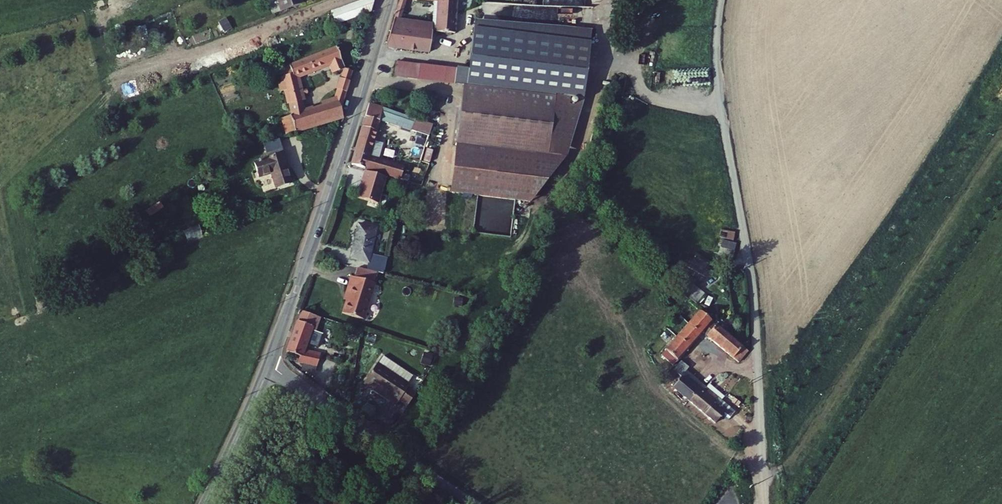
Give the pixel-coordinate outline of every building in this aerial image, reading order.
[(336,20),(371,7),(373,0),(350,0),(331,7),(336,20)] [(436,28),(454,29),(457,0),(438,0),(436,28)] [(403,8),(398,5),(387,39),(394,40),(431,46),(435,20),(401,14),(403,8)] [(474,23),(472,35),(525,41),(522,72),(583,79),(590,25),(483,14),(481,24),(474,23)] [(457,62),(457,65),(522,72),(525,41),(472,35),(469,64),(457,62)] [(283,71),(290,99),(305,94),(299,72),(303,71),(302,68),(330,58),(334,66),(344,63),(341,72),(352,75),(355,65),(345,62),(338,42),(284,61),(286,67),(293,65),(293,67),(283,71)] [(419,59),(398,57),(396,70),(417,72),(419,59)] [(419,59),(417,72),(455,77),(457,65),(419,59)] [(457,65),(455,77),(464,79),(457,136),(567,151),(582,94),(583,79),(522,72),(457,65)] [(341,72),(338,82),(349,85),(352,75),(341,72)] [(292,109),(297,125),(345,111),(343,102),(349,85),(338,82),(335,96),(308,104),(292,109)] [(290,99),(292,109),(308,104),(305,94),(290,99)] [(371,96),(367,110),(381,115),(384,105),(385,102),(371,96)] [(433,117),(385,102),(384,105),(414,115),(411,122),(430,128),(433,117)] [(284,111),(288,127),(297,125),(292,109),(284,111)] [(367,110),(364,121),(378,125),(381,115),(367,110)] [(364,121),(353,157),(401,171),(404,160),(379,153),(371,150),(378,125),(364,121)] [(567,151),(457,136),(451,186),(532,196),(567,151)] [(269,168),(274,182),(289,178),(284,165),(282,159),(286,157),(283,148),(253,157),(258,172),(269,168)] [(385,170),(364,163),(361,173),(362,173),(357,190),(376,196),(385,170)] [(343,198),(341,205),(349,207),(351,200),(343,198)] [(359,215),(350,250),(367,254),(366,262),(378,265),(383,266),(387,250),(370,246),(376,220),(359,215)] [(720,231),(719,239),(734,241),(735,233),(720,231)] [(721,240),(718,255),(731,258),(735,243),(721,240)] [(352,281),(343,307),(365,314),(377,278),(374,277),(378,265),(366,262),(359,260),(355,271),(353,270),(349,280),(352,281)] [(689,285),(683,297),(698,304),(704,292),(689,285)] [(301,348),(300,354),(320,360),(323,349),(308,344),(315,318),(319,320),(322,310),(305,305),(302,314),(301,313),(291,345),(301,348)] [(699,305),(666,346),(670,350),(667,355),(675,361),(703,327),(739,356),(749,344),(718,319),(717,319),(699,305)] [(380,360),(379,359),(368,378),(376,383),(375,385),(400,400),(413,379),(411,378),(395,368),(398,362),(397,359),(384,352),(380,360)] [(431,367),(435,355),(423,352),(420,364),(431,367)] [(415,370),(397,359),(398,362),(395,368),(411,378),(415,370)] [(686,366),(673,382),(707,409),(720,393),(686,366)]
